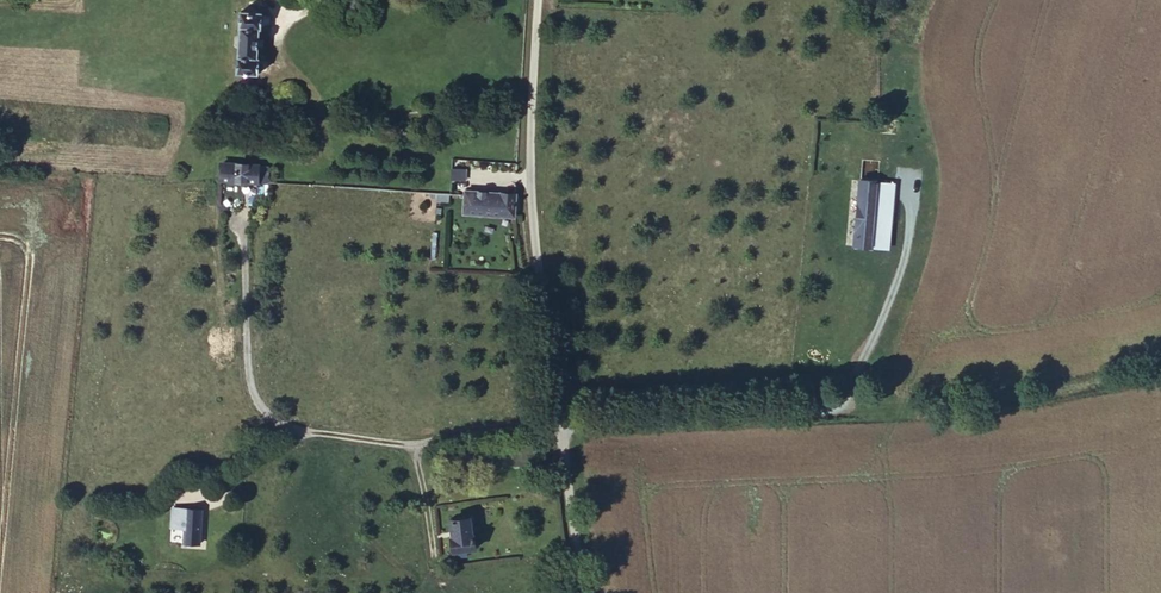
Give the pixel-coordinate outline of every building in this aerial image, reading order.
[(263,12),(241,10),(237,70),(258,72),(259,69),(265,66),(267,63),(265,60),(260,59),(261,26),(265,24),(266,21),(265,17),(262,16),(263,12)] [(252,182),(252,164),(219,164),(218,181),(252,182)] [(252,182),(267,182),(267,164),(252,164),(252,182)] [(452,169),(452,179),(465,180),(465,169),(452,169)] [(878,181),(859,180),(853,247),(888,249),(894,182),(878,181)] [(464,213),(513,213),(514,193),(465,192),(464,213)] [(204,509),(170,506),(168,539),(200,542),(204,509)] [(470,536),(468,518),(453,519),(455,541),(452,541),(453,550),(475,547),(474,536),(470,536)]
